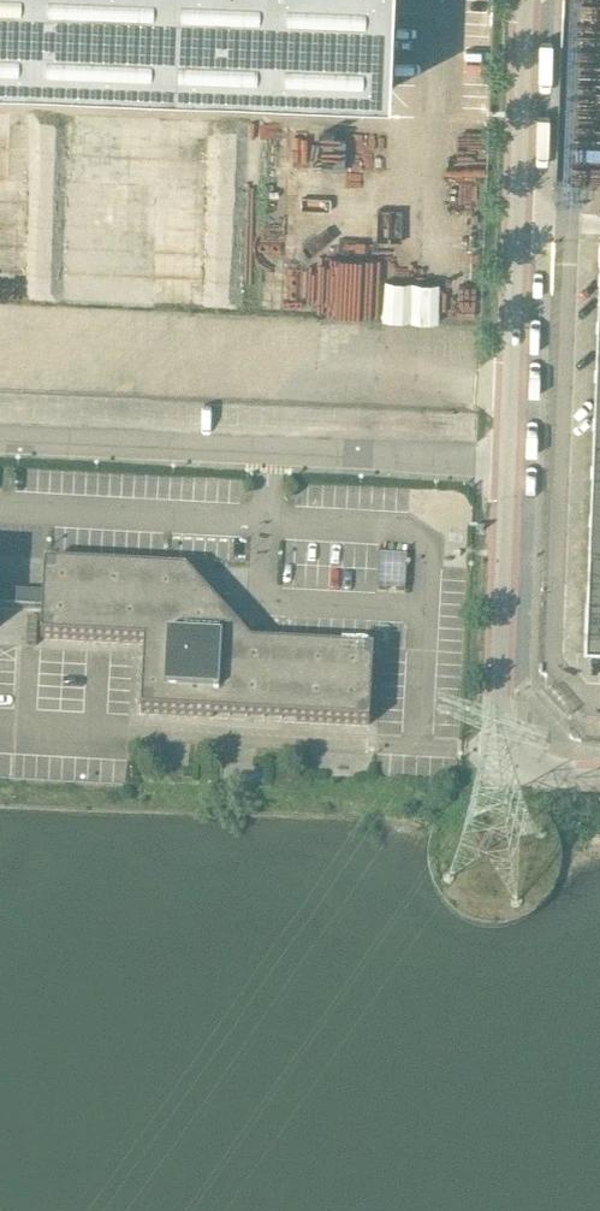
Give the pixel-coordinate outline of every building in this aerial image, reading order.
[(394,0),(0,0),(0,74),(391,89),(394,0)] [(586,645),(599,646),(599,269),(586,645)] [(370,726),(374,653),(252,646),(249,644),(233,627),(222,627),(222,614),(185,573),(45,566),(43,596),(0,594),(0,606),(42,609),(41,639),(145,644),(141,714),(214,718),(214,710),(297,715),(297,722),(370,726)]
